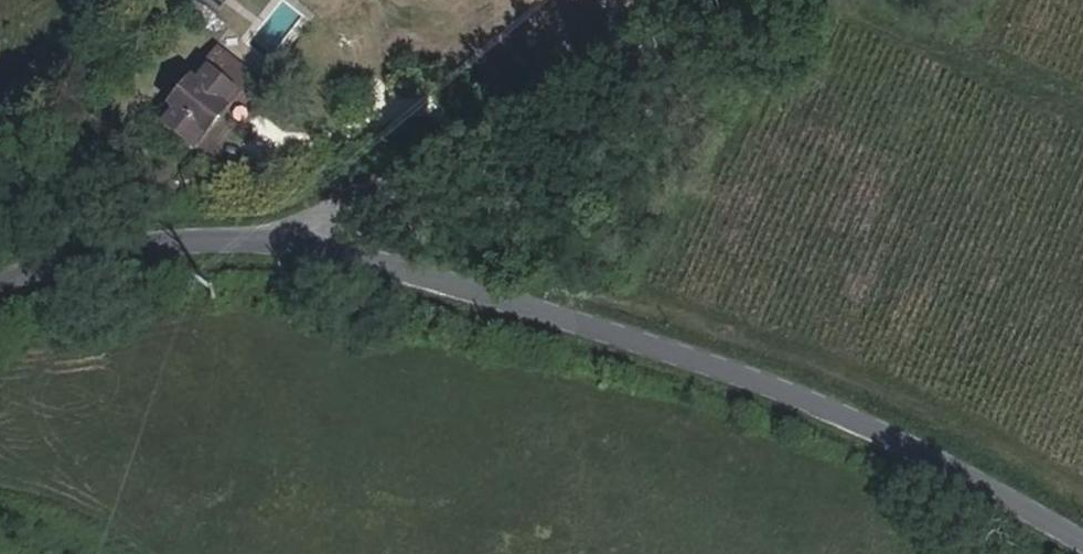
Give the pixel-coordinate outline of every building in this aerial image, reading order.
[(216,11),(162,81),(192,104),(246,34),(216,11)] [(192,104),(162,81),(150,96),(180,119),(192,104)] [(188,150),(219,138),(212,121),(182,133),(188,150)]
